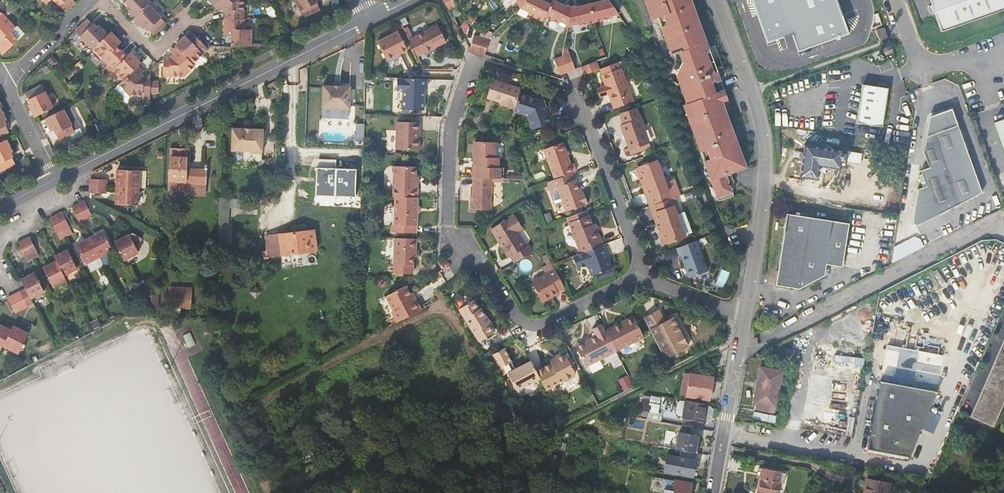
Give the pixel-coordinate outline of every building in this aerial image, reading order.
[(67,10),(77,1),(77,0),(57,0),(67,10)] [(129,9),(136,16),(149,4),(150,2),(147,0),(124,0),(128,4),(131,7),(129,9)] [(215,4),(220,10),(222,8),(225,10),(225,18),(243,18),(242,0),(219,0),(215,4)] [(303,16),(318,8),(315,0),(296,0),(303,16)] [(542,19),(544,15),(551,2),(546,0),(526,0),(520,5),(521,6),(528,9),(528,13),(542,19)] [(569,24),(570,20),(571,5),(568,3),(567,5),(561,2),(557,0),(552,0),(551,2),(544,15),(558,22),(559,19),(569,24)] [(619,11),(611,0),(600,0),(597,1),(590,2),(594,20),(611,16),(610,13),(619,11)] [(652,20),(657,18),(663,16),(666,23),(660,25),(663,34),(671,55),(682,63),(676,75),(686,103),(684,108),(718,201),(734,195),(731,189),(734,182),(731,173),(746,167),(736,138),(732,140),(729,130),(733,129),(726,111),(729,109),(730,107),(728,99),(724,100),(720,91),(724,89),(718,74),(713,72),(707,53),(709,48),(691,0),(644,0),(652,20)] [(766,44),(793,34),(799,51),(850,33),(838,0),(750,0),(766,44)] [(943,31),(1003,8),(1003,0),(932,0),(943,31)] [(171,10),(174,13),(183,4),(180,1),(171,10)] [(579,24),(594,20),(590,2),(581,5),(575,6),(574,5),(571,5),(570,20),(569,24),(578,22),(579,24)] [(146,26),(153,33),(166,21),(149,4),(136,16),(135,17),(141,24),(143,23),(146,26)] [(666,23),(663,16),(657,18),(660,25),(666,23)] [(99,28),(96,24),(89,17),(76,30),(76,31),(80,34),(93,47),(108,33),(101,26),(99,28)] [(232,34),(232,43),(248,43),(251,44),(251,29),(244,29),(243,18),(225,18),(225,34),(232,34)] [(7,19),(0,26),(0,39),(1,40),(0,41),(0,48),(8,56),(29,36),(22,28),(18,30),(7,19)] [(436,23),(408,37),(416,54),(444,40),(436,23)] [(877,30),(881,39),(888,37),(885,27),(877,30)] [(397,30),(376,41),(385,58),(406,47),(397,30)] [(117,38),(110,31),(108,33),(93,47),(108,63),(121,50),(116,45),(113,42),(117,38)] [(191,31),(186,35),(190,39),(195,35),(191,31)] [(206,46),(209,43),(200,33),(197,36),(195,35),(190,39),(187,41),(184,38),(182,39),(176,45),(193,62),(208,48),(206,46)] [(474,33),(474,34),(471,43),(469,48),(470,50),(476,52),(482,36),(474,33)] [(484,54),(489,38),(482,36),(476,52),(484,54)] [(185,75),(195,65),(193,62),(176,45),(170,51),(173,54),(170,56),(165,57),(165,75),(185,75)] [(127,57),(125,55),(121,50),(108,63),(102,68),(108,73),(113,68),(123,79),(139,63),(140,62),(132,53),(127,57)] [(569,51),(563,54),(563,55),(568,70),(575,68),(569,51)] [(556,61),(560,71),(560,73),(568,70),(563,55),(563,54),(551,58),(552,62),(556,61)] [(600,68),(597,59),(582,65),(584,74),(586,73),(600,68)] [(620,67),(618,61),(602,67),(604,73),(602,74),(606,84),(610,93),(615,107),(634,100),(622,67),(620,67)] [(144,68),(139,63),(123,79),(119,82),(131,94),(144,94),(144,101),(150,101),(150,90),(150,81),(150,75),(146,75),(142,70),(144,68)] [(422,86),(424,86),(426,86),(426,78),(397,77),(397,89),(402,89),(402,108),(424,108),(424,92),(421,92),(422,86)] [(487,95),(499,99),(504,101),(503,104),(514,108),(519,92),(520,87),(492,78),(487,95)] [(163,81),(150,81),(150,90),(163,91),(163,81)] [(33,105),(31,107),(35,115),(53,106),(42,84),(27,92),(31,101),(33,105)] [(349,117),(350,86),(340,86),(333,85),(323,85),(322,116),(349,117)] [(883,126),(888,89),(863,85),(858,123),(883,126)] [(551,122),(545,107),(542,99),(519,92),(514,108),(513,110),(528,114),(532,125),(533,129),(551,122)] [(81,127),(70,105),(46,117),(52,129),(54,128),(60,138),(70,133),(81,127)] [(629,145),(630,148),(649,141),(636,106),(620,112),(624,123),(621,124),(629,145)] [(0,107),(0,108),(0,135),(9,131),(4,121),(2,117),(5,116),(0,107)] [(983,191),(952,108),(929,117),(922,155),(927,167),(919,171),(926,185),(918,189),(913,221),(917,225),(983,191)] [(994,123),(1003,149),(1003,119),(994,123)] [(396,149),(418,149),(419,122),(397,121),(396,149)] [(250,147),(253,149),(261,150),(262,125),(232,124),(231,146),(250,147)] [(85,133),(81,127),(70,133),(73,139),(85,133)] [(7,139),(0,142),(0,170),(16,162),(11,153),(9,149),(11,147),(7,139)] [(476,163),(475,177),(491,177),(503,178),(503,167),(497,166),(498,156),(494,155),(495,142),(474,141),(473,162),(476,163)] [(544,149),(555,178),(575,171),(572,162),(571,163),(562,141),(544,149)] [(847,161),(849,152),(843,151),(844,150),(805,144),(800,176),(819,178),(821,165),(841,168),(842,161),(847,161)] [(196,187),(205,187),(205,181),(207,181),(208,167),(187,166),(188,146),(171,146),(169,189),(186,189),(187,180),(196,181),(196,187)] [(635,167),(642,184),(646,183),(654,204),(674,196),(668,179),(665,180),(656,159),(635,167)] [(415,188),(416,176),(416,166),(394,165),(393,196),(395,196),(418,197),(418,188),(415,188)] [(315,194),(355,195),(356,168),(316,166),(315,194)] [(117,169),(116,186),(138,187),(146,187),(146,170),(117,169)] [(583,190),(582,191),(579,192),(577,186),(574,178),(578,177),(575,171),(555,178),(547,181),(550,189),(551,188),(556,201),(557,202),(563,200),(567,212),(575,209),(582,206),(588,204),(583,190)] [(491,209),(491,177),(475,177),(473,177),(472,208),(491,209)] [(205,194),(205,187),(196,187),(196,181),(187,180),(186,189),(186,193),(205,194)] [(643,186),(650,205),(654,204),(646,183),(642,184),(643,186)] [(137,205),(138,187),(116,186),(115,204),(137,205)] [(395,196),(394,225),(394,231),(416,232),(417,225),(418,197),(395,196)] [(680,211),(674,196),(654,204),(661,224),(658,225),(665,244),(686,236),(677,212),(680,211)] [(92,215),(84,200),(81,202),(78,203),(85,218),(92,215)] [(79,221),(85,218),(78,203),(72,206),(71,207),(79,221)] [(650,205),(658,225),(661,224),(654,204),(650,205)] [(588,215),(586,209),(567,217),(570,222),(588,215)] [(68,226),(61,212),(59,212),(55,215),(62,229),(68,226)] [(511,255),(515,262),(533,251),(529,244),(527,245),(518,229),(524,225),(516,212),(491,228),(508,256),(511,255)] [(825,264),(841,267),(848,223),(785,213),(774,283),(799,287),(823,275),(825,264)] [(56,232),(62,229),(55,215),(49,218),(56,232)] [(594,230),(592,224),(588,215),(570,222),(581,252),(585,251),(602,245),(603,244),(597,229),(594,230)] [(315,249),(314,229),(279,233),(281,253),(315,249)] [(102,230),(89,237),(94,247),(98,256),(111,249),(102,230)] [(131,231),(113,241),(123,260),(138,252),(135,247),(139,239),(131,231)] [(281,253),(279,233),(264,235),(266,255),(281,253)] [(896,260),(924,247),(918,234),(890,247),(896,260)] [(36,250),(29,236),(22,239),(29,253),(36,250)] [(90,270),(103,264),(98,256),(94,247),(89,237),(75,244),(85,263),(86,262),(90,270)] [(412,273),(413,257),(413,250),(416,250),(416,238),(395,238),(394,273),(412,273)] [(16,243),(23,256),(29,253),(22,239),(16,243)] [(707,269),(696,240),(676,247),(678,254),(681,254),(689,276),(707,269)] [(602,245),(585,251),(581,252),(573,256),(577,268),(588,264),(592,274),(612,266),(606,250),(604,251),(602,245)] [(67,249),(53,256),(55,260),(63,274),(77,267),(67,249)] [(543,275),(556,269),(553,263),(550,259),(538,265),(543,275)] [(51,286),(65,278),(63,274),(55,260),(42,266),(51,286)] [(552,293),(558,290),(565,287),(556,269),(543,275),(533,281),(543,301),(553,296),(552,293)] [(32,272),(20,278),(25,288),(29,297),(42,291),(32,272)] [(924,294),(941,286),(938,278),(920,286),(924,294)] [(192,286),(169,285),(169,295),(165,295),(165,304),(191,305),(192,286)] [(408,293),(410,293),(405,285),(385,296),(393,311),(391,311),(396,321),(420,309),(414,298),(411,299),(408,293)] [(20,309),(32,303),(29,297),(25,288),(18,291),(12,294),(20,309)] [(640,293),(634,296),(639,307),(646,304),(640,293)] [(14,312),(20,309),(12,294),(6,297),(14,312)] [(482,315),(484,314),(480,305),(478,306),(473,298),(458,307),(478,340),(493,330),(488,322),(487,322),(482,315)] [(659,309),(644,317),(665,358),(689,345),(673,316),(665,321),(659,309)] [(630,322),(628,319),(606,330),(617,350),(646,334),(638,318),(630,322)] [(98,319),(90,323),(93,330),(101,325),(98,319)] [(586,345),(578,350),(587,367),(617,350),(606,330),(602,323),(592,328),(596,336),(584,342),(586,345)] [(2,344),(9,329),(0,324),(0,348),(2,344)] [(28,332),(12,325),(9,329),(2,344),(18,352),(28,332)] [(990,370),(999,374),(997,380),(1003,383),(1003,337),(990,370)] [(516,368),(505,347),(492,354),(502,374),(507,371),(517,389),(541,377),(536,369),(531,360),(516,368)] [(544,365),(536,369),(541,377),(547,389),(555,385),(554,384),(563,379),(567,381),(573,378),(574,373),(576,372),(565,352),(557,356),(558,358),(550,361),(552,363),(545,367),(544,365)] [(990,370),(978,365),(977,369),(976,370),(987,375),(997,380),(999,374),(990,370)] [(761,366),(761,368),(760,367),(753,404),(775,408),(782,371),(767,369),(767,367),(761,366)] [(686,396),(708,400),(712,378),(690,373),(689,375),(683,373),(679,393),(686,394),(686,396)] [(971,415),(993,424),(1003,398),(1003,383),(997,380),(987,375),(971,415)] [(908,455),(936,390),(878,380),(866,448),(908,455)] [(699,403),(685,400),(685,401),(679,400),(676,414),(682,416),(682,418),(704,422),(707,404),(699,403)] [(643,403),(643,407),(641,416),(647,416),(648,411),(658,413),(659,405),(650,404),(643,403)] [(774,424),(776,415),(754,412),(752,420),(774,424)] [(677,433),(674,449),(680,450),(694,453),(696,453),(699,437),(677,433)] [(693,460),(694,453),(680,450),(674,449),(670,448),(665,473),(676,474),(676,473),(691,476),(695,460),(693,460)] [(762,469),(758,492),(775,492),(778,480),(782,481),(784,473),(762,469)] [(690,483),(662,478),(660,488),(667,489),(666,492),(689,492),(690,483)] [(889,484),(864,479),(861,492),(887,492),(889,484)]
